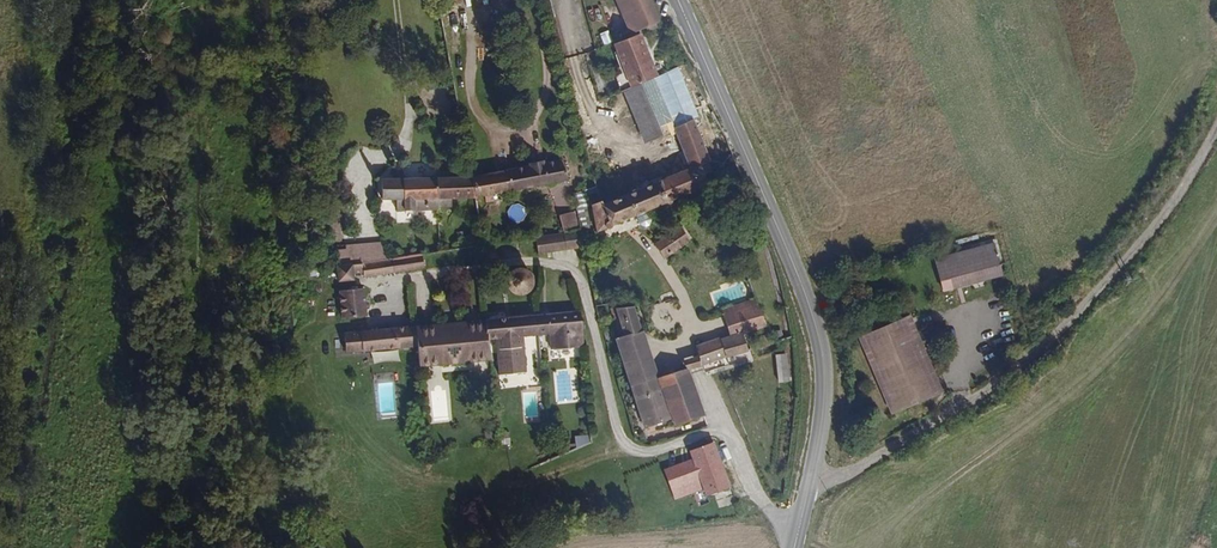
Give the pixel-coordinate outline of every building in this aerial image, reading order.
[(651,0),(615,0),(629,33),(659,20),(651,0)] [(660,76),(643,33),(614,45),(631,87),(660,76)] [(699,113),(681,68),(660,76),(631,87),(622,91),(641,137),(672,124),(696,115),(699,113)] [(588,120),(585,112),(577,114),(579,122),(588,120)] [(712,182),(708,171),(714,169),(713,166),(712,162),(714,161),(696,115),(672,124),(684,155),(688,165),(690,169),(676,175),(641,189),(649,209),(663,203),(664,206),(677,201),(676,197),(712,182)] [(602,154),(595,130),(582,133),(588,157),(602,154)] [(567,180),(560,159),(471,176),(474,187),(475,192),(475,199),(481,198),(491,195),(567,180)] [(474,187),(471,176),(417,178),(413,178),(409,178),(400,179),(382,179),(382,200),(397,200),(397,211),(440,209),(440,199),(452,199),(475,199),(475,192),(474,187)] [(615,222),(649,209),(641,189),(600,205),(598,203),(590,206),(599,229),(605,226),(607,230),(613,231),(617,226),(615,222)] [(452,209),(452,199),(440,199),(440,209),(452,209)] [(579,230),(576,211),(559,214),(562,233),(579,230)] [(690,241),(681,227),(665,238),(655,244),(660,251),(664,258),(671,254),(675,251),(690,241)] [(583,247),(579,230),(562,233),(537,236),(537,240),(538,253),(583,247)] [(476,244),(474,232),(467,233),(469,245),(476,244)] [(386,260),(384,242),(346,245),(346,249),(336,249),(337,268),(353,265),(363,264),(386,260)] [(999,261),(993,242),(934,259),(940,279),(999,261)] [(424,269),(422,256),(392,260),(394,273),(424,269)] [(394,273),(392,260),(386,260),(363,264),(363,270),(363,277),(394,273)] [(944,293),(1003,276),(999,261),(940,279),(944,293)] [(339,282),(355,281),(354,275),(353,265),(337,268),(337,270),(338,277),(339,282)] [(534,282),(534,279),(533,275),(531,272),(529,270),(525,268),(521,268),(518,270),(515,272),(513,275),(512,278),(512,282),(514,285),(516,288),(519,290),(523,291),(527,290),(530,288),(532,286),(534,282)] [(367,317),(365,289),(340,291),(342,319),(367,317)] [(768,326),(755,299),(721,309),(730,336),(743,332),(768,326)] [(644,331),(636,307),(615,308),(622,328),(624,336),(644,331)] [(581,350),(578,311),(544,314),(545,335),(547,353),(558,352),(567,352),(581,350)] [(545,335),(544,314),(538,315),(532,315),(534,336),(538,336),(545,335)] [(344,331),(346,353),(420,347),(421,367),(493,361),(491,340),(495,340),(498,374),(527,371),(525,337),(534,336),(532,315),(484,319),(415,325),(344,331)] [(943,392),(911,316),(857,338),(889,414),(943,392)] [(660,377),(644,331),(624,336),(615,338),(627,374),(631,387),(657,378),(660,377)] [(726,358),(749,351),(743,332),(730,336),(720,339),(726,358)] [(720,339),(720,336),(694,344),(696,352),(700,366),(703,365),(726,358),(720,339)] [(567,359),(567,352),(558,352),(558,360),(562,360),(567,359)] [(700,366),(696,352),(690,354),(682,357),(687,368),(689,367),(690,370),(695,368),(700,366)] [(788,353),(776,354),(778,382),(790,382),(788,353)] [(299,375),(298,365),(298,362),(289,364),(289,376),(299,375)] [(690,370),(689,367),(687,368),(660,377),(657,378),(670,414),(674,426),(703,415),(706,414),(698,392),(690,370)] [(468,370),(468,384),(485,384),(485,370),(468,370)] [(670,414),(657,378),(631,387),(643,424),(670,414)] [(731,488),(715,442),(689,451),(692,459),(703,489),(706,497),(731,488)] [(703,489),(692,459),(665,468),(664,469),(675,499),(703,489)]
